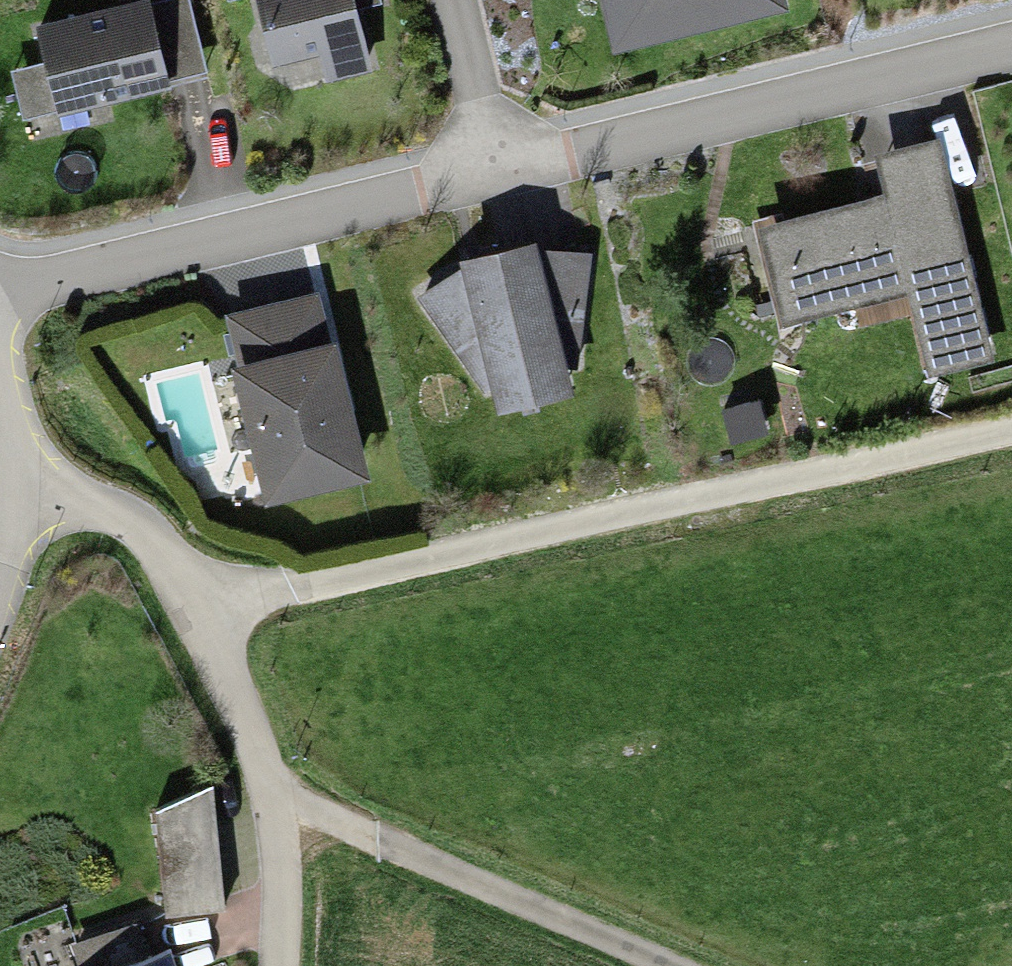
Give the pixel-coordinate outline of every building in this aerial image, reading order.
[(35,35),(58,112),(167,80),(150,26),(195,12),(192,0),(151,0),(35,35)] [(274,63),(317,51),(326,82),(364,72),(356,43),(357,42),(348,9),(370,3),(369,0),(256,0),(274,63)] [(638,11),(680,0),(635,0),(638,11)] [(891,191),(772,218),(795,319),(843,308),(839,288),(910,272),(931,362),(984,350),(947,190),(894,202),(891,191)] [(496,409),(563,393),(555,357),(560,358),(578,258),(563,256),(553,307),(543,305),(528,242),(461,257),(462,262),(421,293),(478,381),(483,377),(496,409)] [(324,345),(242,365),(271,491),(354,472),(324,345)] [(159,806),(165,912),(228,905),(221,781),(159,806)] [(149,957),(144,959),(133,929),(71,951),(76,965),(152,965),(149,957)]
